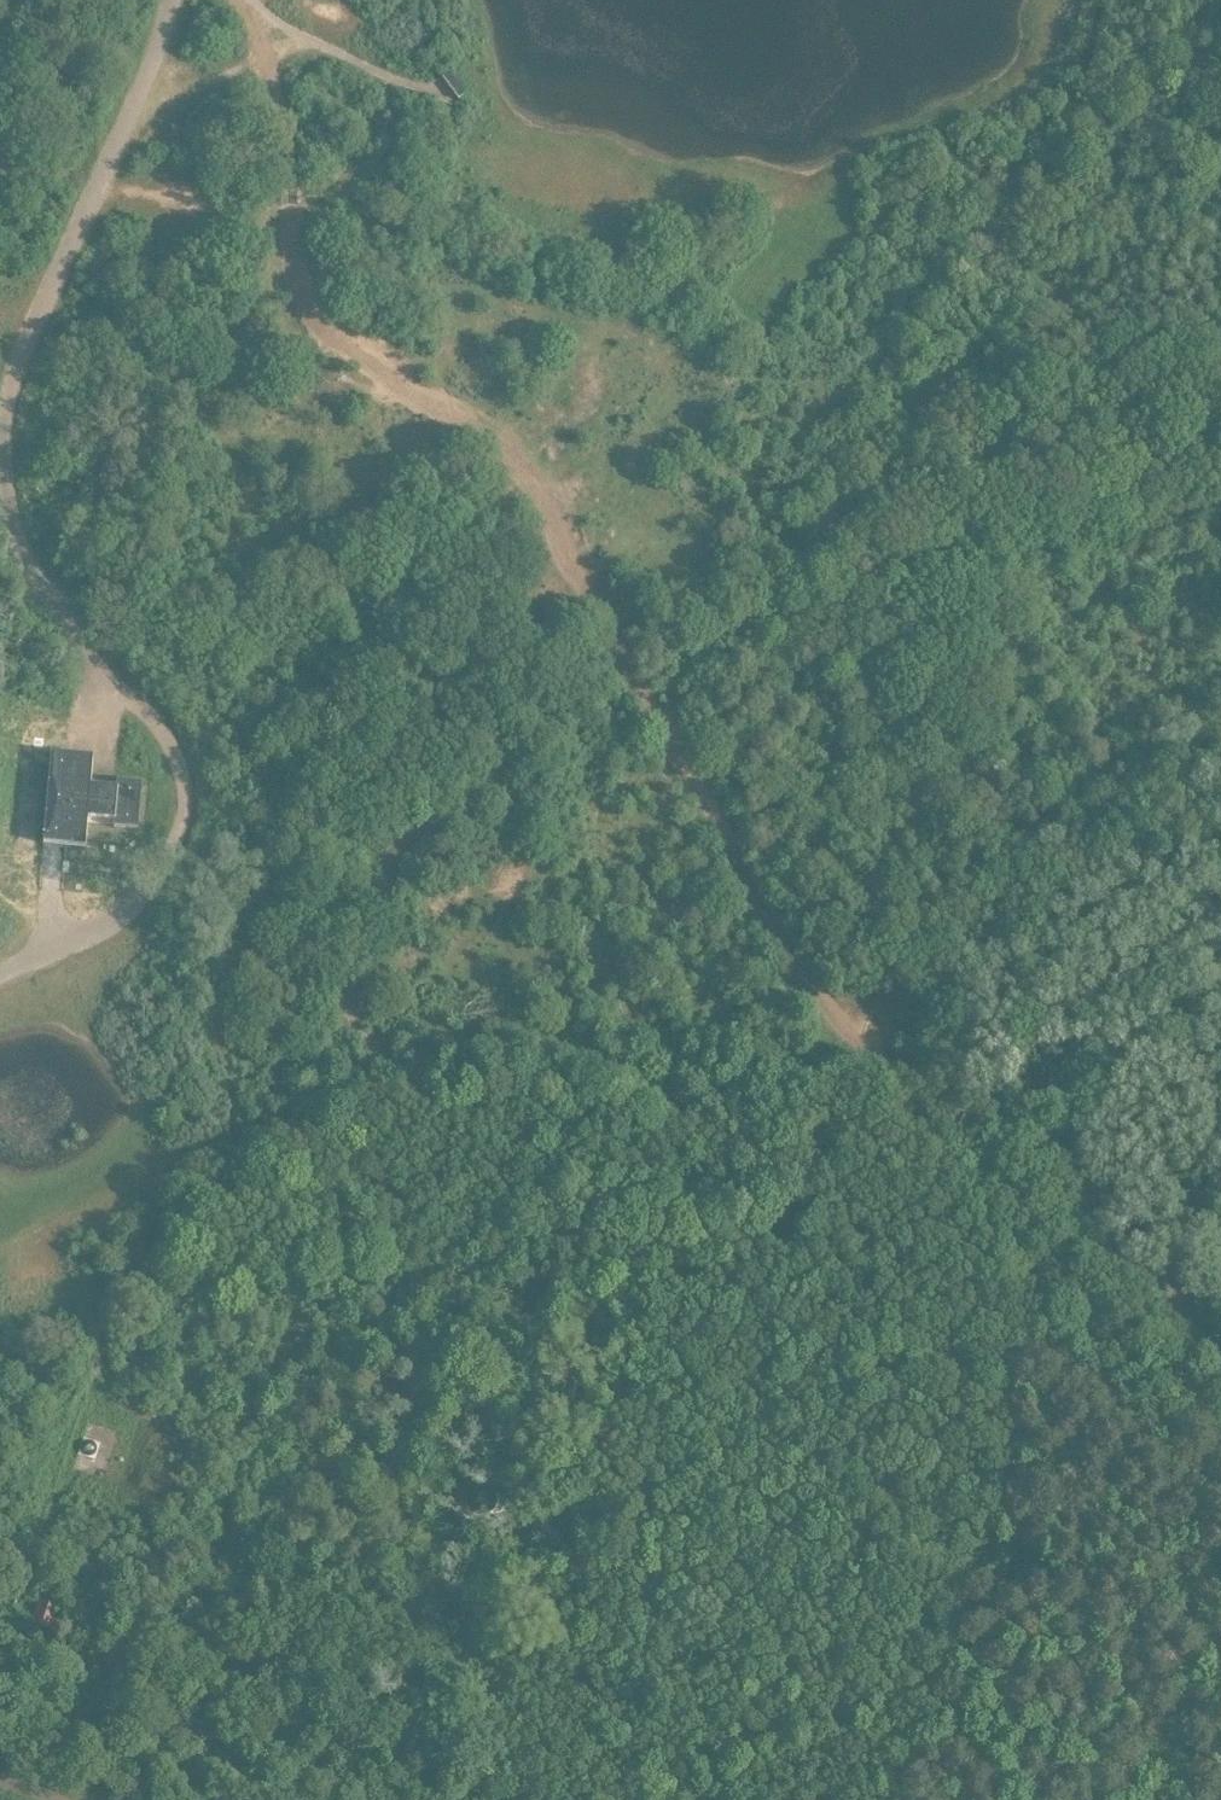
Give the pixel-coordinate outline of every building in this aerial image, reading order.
[(441,75),(457,96),(463,92),(447,70),(441,75)] [(91,757),(64,755),(52,754),(44,845),(83,848),(85,819),(111,820),(110,827),(136,829),(139,784),(114,782),(114,788),(88,786),(91,757)] [(98,1444),(80,1438),(73,1462),(78,1464),(80,1457),(93,1461),(98,1444)] [(49,1632),(57,1607),(37,1601),(29,1625),(49,1632)]
